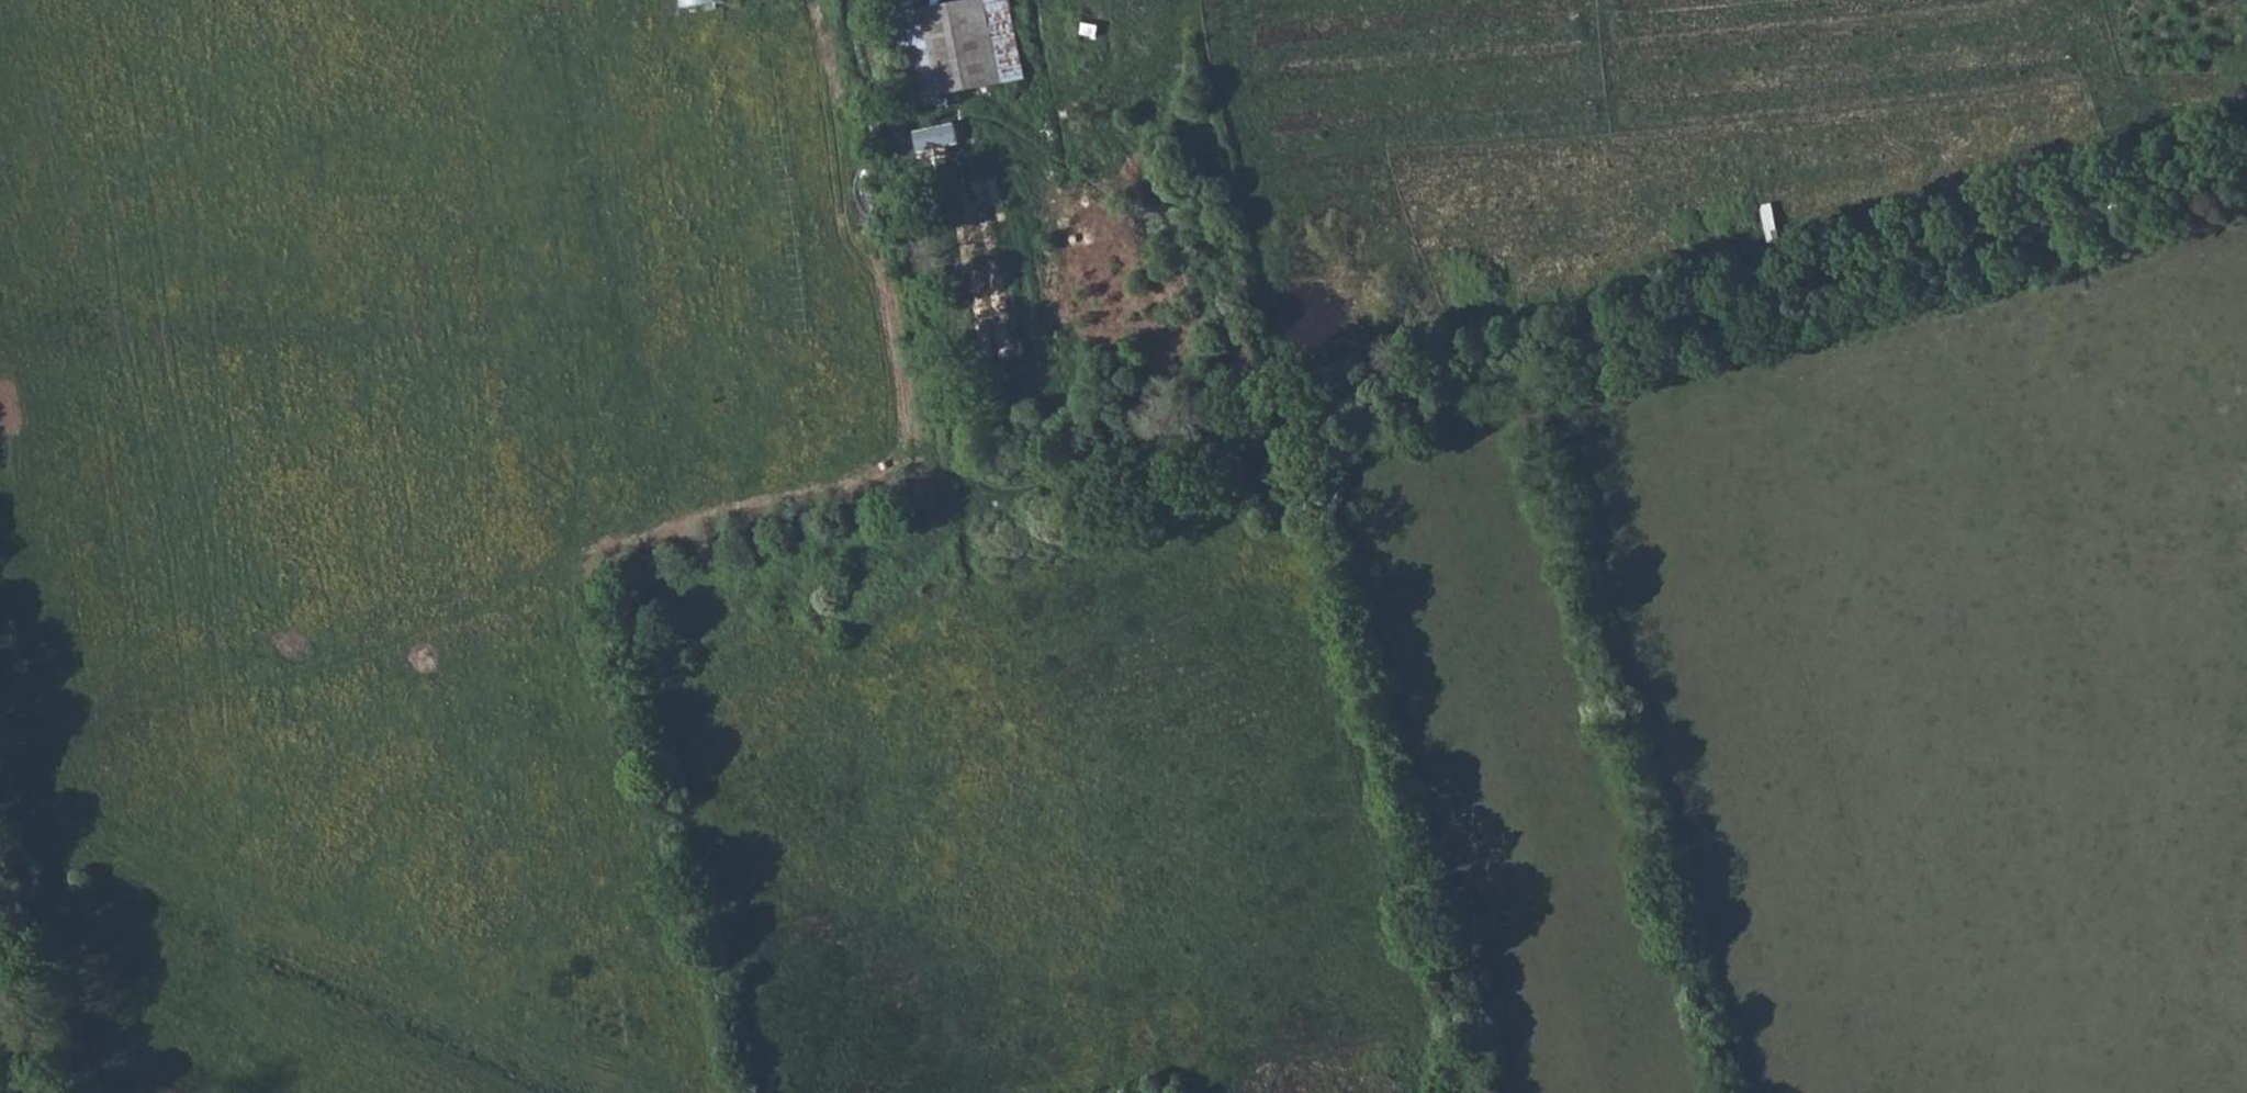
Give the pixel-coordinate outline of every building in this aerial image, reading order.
[(899,20),(916,101),(1028,79),(1012,0),(996,0),(899,20)] [(912,153),(959,141),(954,124),(907,136),(912,153)]
